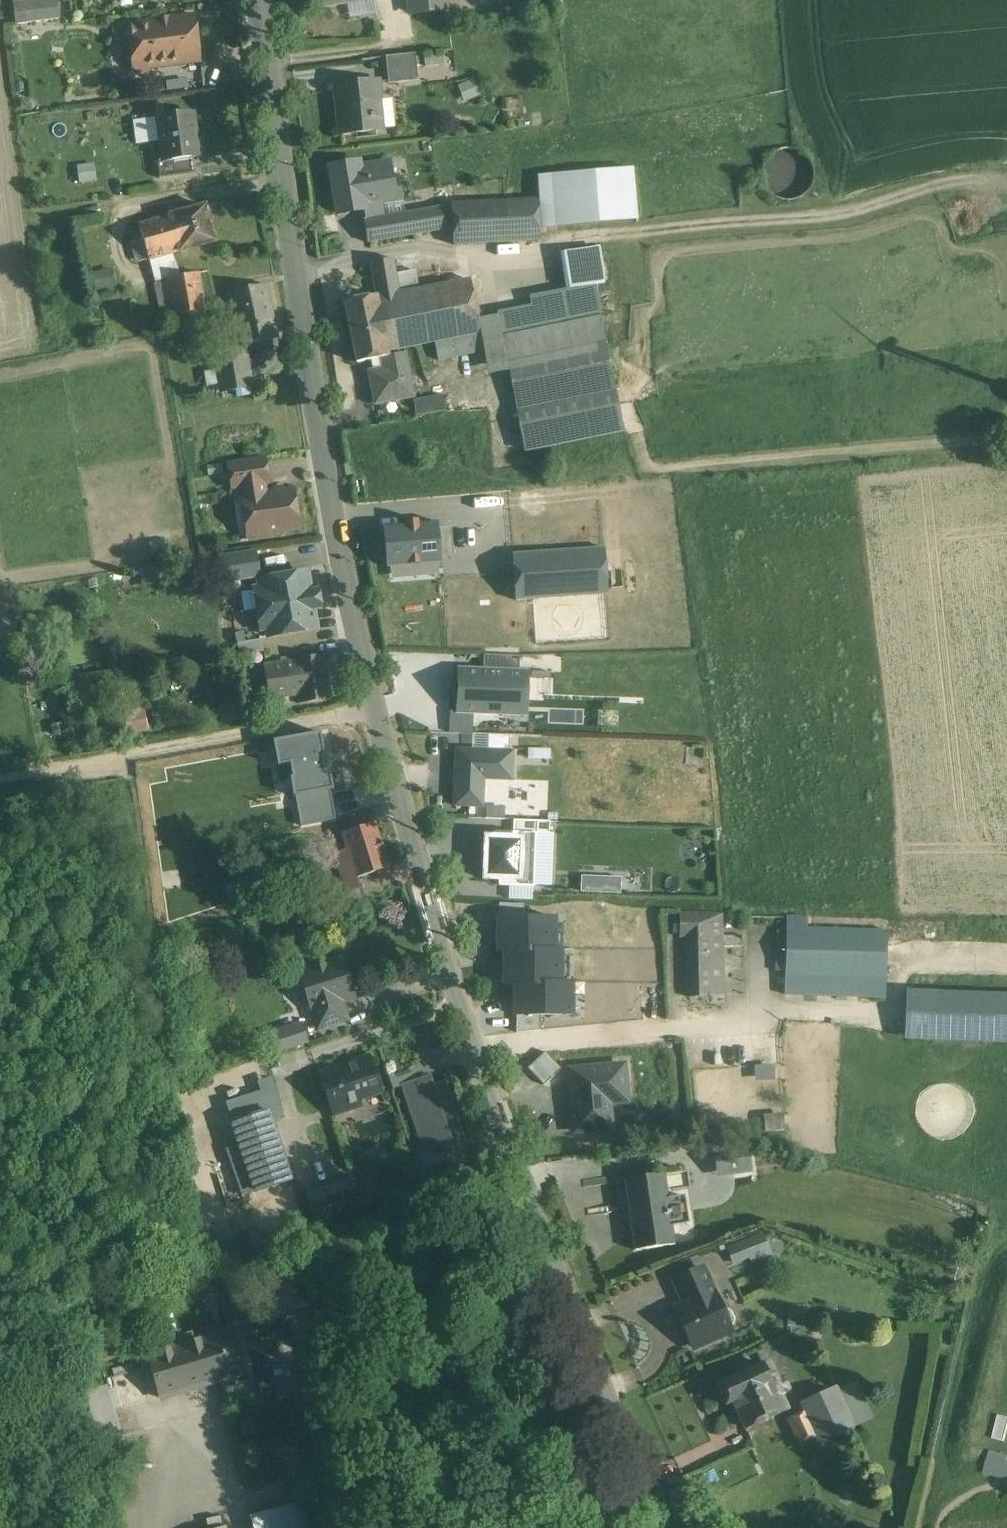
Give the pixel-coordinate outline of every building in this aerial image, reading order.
[(11,24),(26,22),(24,1),(23,0),(8,0),(11,24)] [(24,1),(26,22),(58,19),(56,0),(34,0),(24,1)] [(411,14),(445,9),(443,0),(409,0),(411,14)] [(194,17),(162,21),(167,65),(199,62),(194,17)] [(162,21),(126,26),(132,70),(167,65),(162,21)] [(414,54),(385,57),(388,83),(417,80),(414,54)] [(458,84),(465,101),(482,95),(475,78),(458,84)] [(377,82),(335,86),(340,134),(377,130),(389,128),(393,124),(390,103),(386,100),(379,100),(377,82)] [(192,113),(155,117),(161,159),(161,162),(192,158),(198,157),(192,113)] [(799,151),(785,149),(772,154),(763,164),(761,178),(766,190),(776,199),(790,202),(803,197),(812,186),(814,173),(809,160),(799,151)] [(192,158),(161,162),(161,159),(154,160),(157,178),(194,173),(192,158)] [(386,163),(386,164),(385,164),(385,163),(352,168),(351,163),(329,167),(337,214),(364,210),(365,220),(384,217),(381,203),(400,199),(397,178),(390,178),(388,162),(386,163)] [(631,169),(537,176),(541,226),(636,221),(631,169)] [(536,198),(451,203),(451,206),(452,228),(453,245),(539,241),(536,198)] [(365,220),(363,220),(367,243),(452,228),(451,206),(384,217),(365,220)] [(203,207),(167,217),(177,252),(213,242),(203,207)] [(167,217),(137,225),(147,261),(177,252),(167,217)] [(573,297),(530,305),(534,328),(599,314),(590,249),(566,252),(573,297)] [(392,259),(370,263),(375,297),(376,297),(376,298),(398,294),(392,259)] [(197,274),(152,284),(160,321),(205,311),(197,274)] [(398,294),(376,298),(387,351),(434,342),(479,333),(476,320),(469,281),(398,294)] [(267,286),(231,293),(240,345),(277,339),(267,286)] [(375,297),(343,303),(355,363),(381,358),(388,357),(388,356),(387,351),(376,298),(376,297),(375,297)] [(530,305),(496,312),(497,315),(501,335),(534,328),(530,305)] [(497,315),(476,320),(479,333),(482,352),(486,371),(507,367),(501,335),(497,315)] [(600,316),(502,338),(507,367),(522,451),(622,430),(600,316)] [(479,333),(434,342),(437,361),(482,352),(479,333)] [(245,351),(214,356),(221,394),(252,388),(245,351)] [(388,356),(388,357),(381,358),(383,370),(368,373),(374,404),(412,397),(404,353),(388,356)] [(441,395),(412,401),(415,417),(444,411),(441,395)] [(263,459),(228,464),(232,490),(242,488),(261,485),(267,485),(263,459)] [(270,495),(263,496),(261,485),(242,488),(250,540),(276,536),(279,531),(297,529),(292,492),(285,493),(280,490),(274,491),(270,495)] [(405,526),(382,527),(385,569),(390,569),(390,579),(438,576),(437,564),(441,564),(440,556),(452,555),(450,529),(438,530),(437,524),(417,525),(417,521),(405,522),(405,526)] [(603,549),(511,555),(514,601),(576,597),(606,596),(604,568),(603,549)] [(254,553),(218,559),(222,582),(258,577),(254,553)] [(306,574),(258,582),(259,590),(252,591),(259,631),(266,630),(267,638),(315,629),(312,609),(319,608),(316,593),(309,594),(306,574)] [(260,641),(237,644),(238,656),(262,653),(260,641)] [(511,667),(511,655),(483,654),(483,666),(511,667)] [(325,656),(294,661),(296,672),(300,697),(301,705),(332,700),(325,656)] [(526,674),(459,671),(457,712),(503,714),(504,700),(525,700),(526,674)] [(282,679),(266,682),(269,701),(300,697),(296,672),(282,674),(282,679)] [(486,746),(509,746),(510,734),(487,733),(486,746)] [(512,752),(456,750),(454,806),(482,807),(483,779),(511,780),(512,752)] [(330,791),(295,797),(300,826),(335,820),(330,791)] [(375,824),(342,835),(352,863),(356,878),(359,877),(389,867),(375,824)] [(523,838),(485,837),(483,880),(503,881),(503,877),(503,881),(521,881),(523,838)] [(352,863),(340,867),(349,892),(362,887),(359,877),(356,878),(352,863)] [(349,892),(339,895),(343,908),(366,900),(362,887),(349,892)] [(366,900),(343,908),(345,914),(368,906),(366,900)] [(721,915),(681,914),(680,936),(686,937),(687,996),(723,995),(721,915)] [(811,917),(787,916),(786,928),(811,929),(811,917)] [(555,917),(497,918),(497,951),(555,950),(555,917)] [(811,929),(786,928),(786,948),(779,947),(779,955),(785,955),(784,994),(884,998),(886,958),(893,958),(893,951),(886,951),(886,931),(811,929)] [(561,950),(503,951),(503,984),(562,983),(561,950)] [(325,963),(310,967),(309,970),(300,973),(302,980),(303,980),(301,984),(306,1000),(309,1002),(317,1028),(345,1019),(339,1000),(351,996),(340,960),(327,964),(325,963)] [(781,970),(779,970),(777,970),(775,972),(775,974),(775,976),(776,978),(778,979),(780,979),(781,978),(783,977),(784,975),(784,973),(783,972),(782,971),(781,970)] [(572,983),(514,984),(514,1016),(572,1015),(572,983)] [(910,994),(909,1036),(1006,1040),(1006,999),(910,994)] [(300,1025),(269,1035),(275,1052),(305,1042),(300,1025)] [(369,1057),(319,1074),(333,1116),(348,1111),(346,1105),(381,1093),(369,1057)] [(565,1066),(571,1136),(615,1132),(612,1106),(630,1105),(626,1061),(565,1066)] [(428,1078),(404,1086),(424,1149),(446,1142),(449,1150),(465,1144),(445,1081),(430,1085),(428,1078)] [(266,1112),(232,1124),(255,1191),(289,1180),(266,1112)] [(785,1132),(784,1115),(763,1116),(764,1133),(785,1132)] [(728,1136),(705,1140),(707,1154),(715,1153),(718,1175),(750,1170),(746,1146),(730,1149),(728,1136)] [(664,1174),(640,1177),(644,1202),(628,1205),(634,1251),(674,1245),(664,1174)] [(640,1177),(618,1180),(621,1206),(628,1205),(644,1202),(640,1177)] [(354,1178),(306,1194),(312,1215),(361,1200),(354,1178)] [(763,1234),(725,1248),(732,1265),(750,1259),(752,1265),(772,1258),(763,1234)] [(702,1269),(674,1281),(683,1301),(711,1289),(702,1269)] [(711,1289),(683,1301),(689,1314),(687,1319),(681,1322),(693,1347),(729,1331),(728,1328),(732,1326),(734,1320),(730,1312),(724,1309),(720,1311),(711,1289)] [(232,1330),(205,1338),(217,1381),(244,1373),(232,1330)] [(201,1339),(147,1355),(160,1398),(217,1381),(205,1338),(202,1339),(201,1339)] [(762,1364),(715,1385),(724,1406),(732,1402),(744,1429),(789,1409),(778,1385),(773,1387),(762,1364)] [(834,1390),(804,1404),(821,1442),(851,1428),(834,1390)] [(806,1410),(787,1419),(799,1445),(818,1436),(806,1410)] [(989,1450),(982,1472),(1006,1480),(1006,1461),(1006,1460),(1006,1458),(1006,1455),(989,1450)] [(246,1516),(250,1527),(287,1527),(280,1506),(246,1516)]
